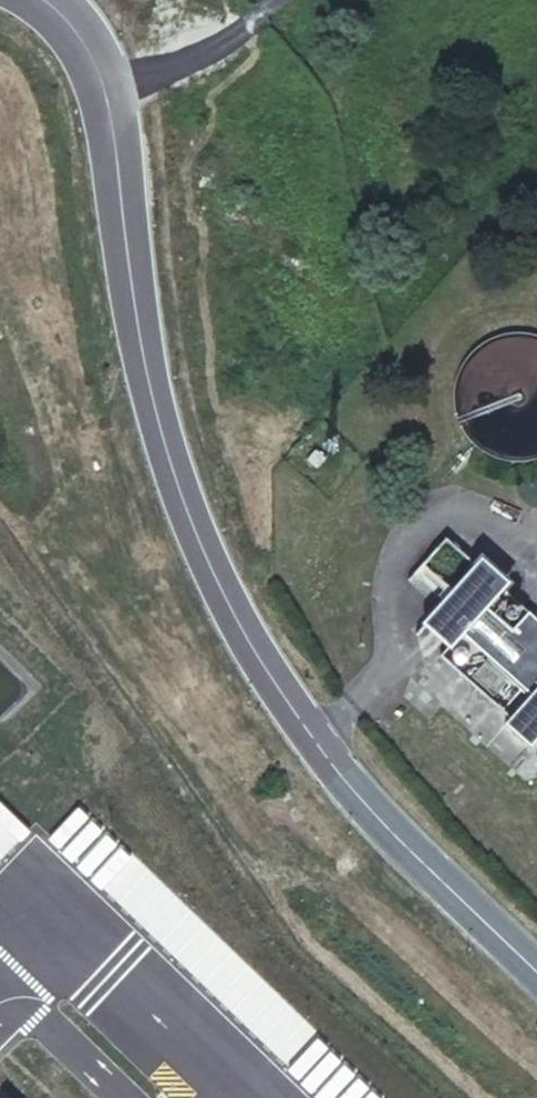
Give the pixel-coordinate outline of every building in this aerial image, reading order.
[(325,460),(315,451),(306,460),(316,469),(325,460)] [(417,635),(511,718),(506,723),(533,747),(536,743),(536,617),(507,590),(512,584),(484,560),(417,635)]
